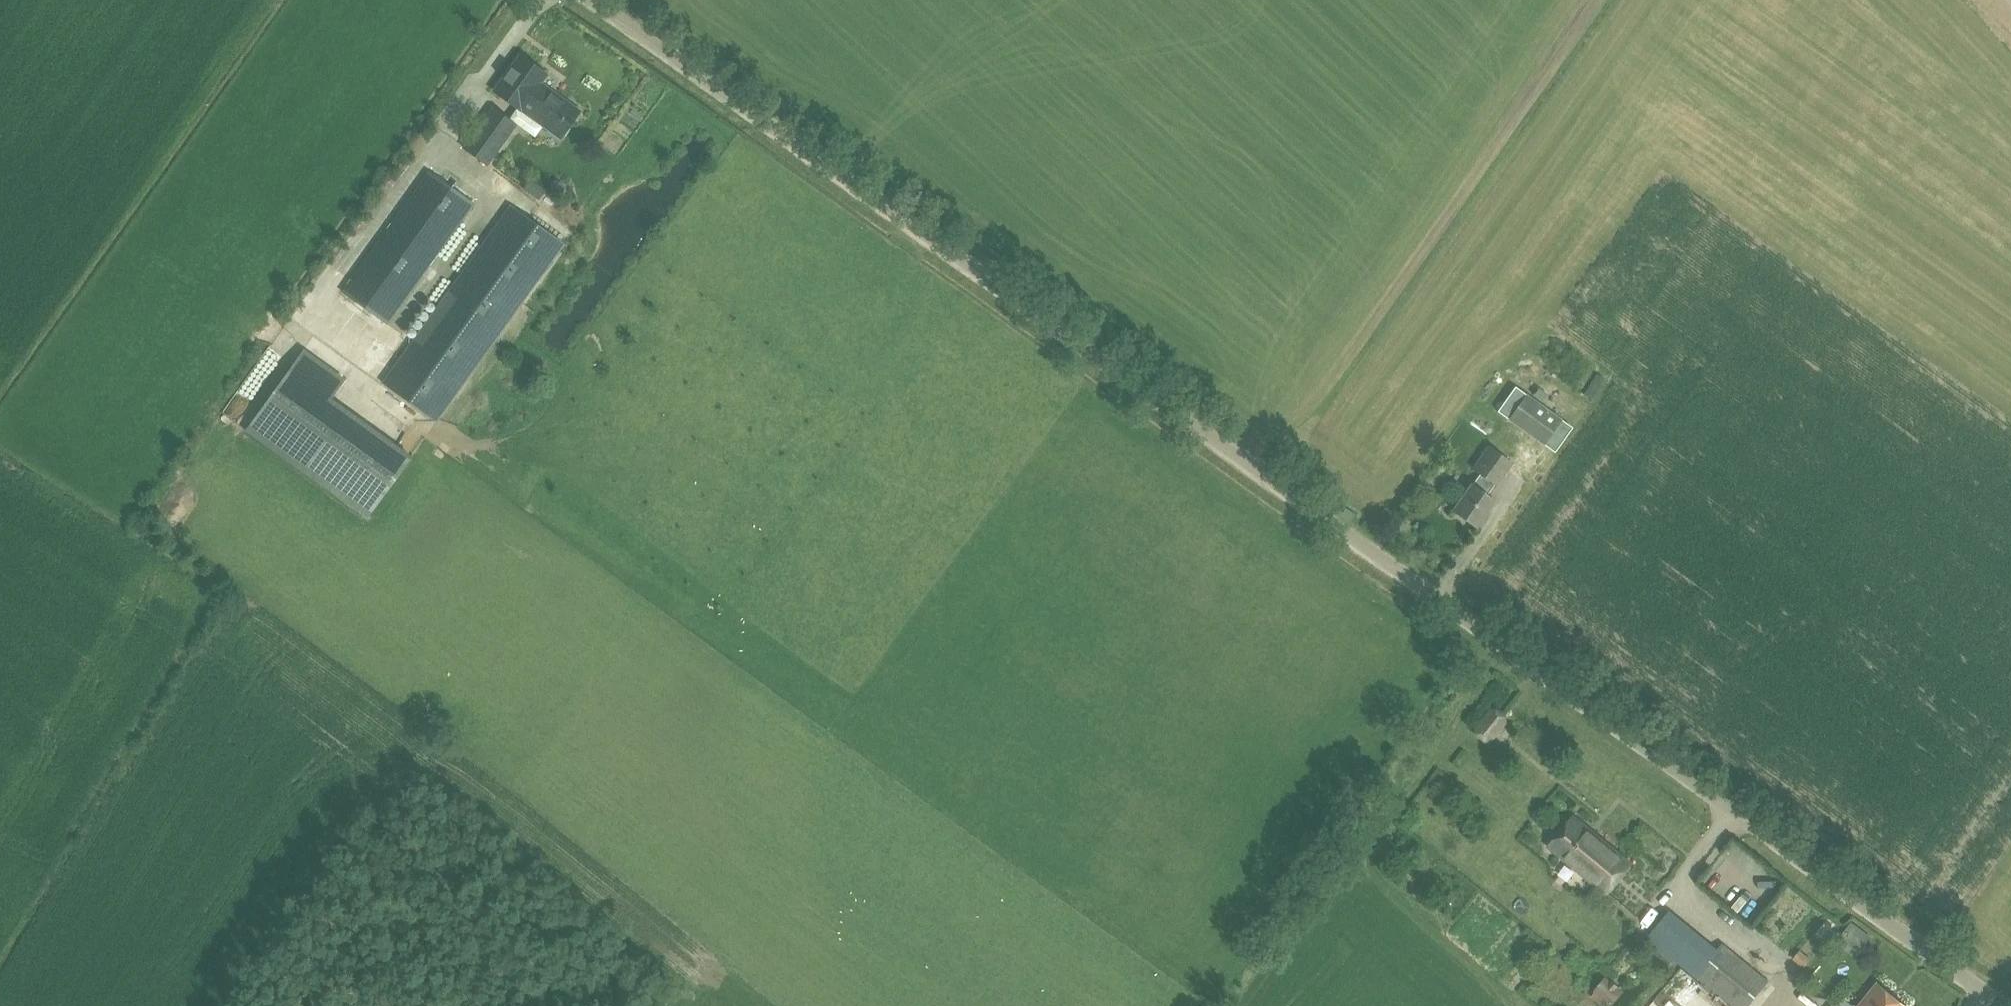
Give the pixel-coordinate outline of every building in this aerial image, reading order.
[(521,55),(495,91),(521,110),(522,109),(543,124),(560,137),(578,112),(579,111),(555,93),(552,97),(538,86),(540,83),(547,74),(521,55)] [(517,124),(510,118),(492,105),(462,147),(488,165),(517,124)] [(386,323),(472,202),(428,171),(342,292),(386,323)] [(408,348),(383,383),(436,421),(442,414),(466,379),(522,302),(564,243),(511,205),(419,333),(408,348)] [(246,432),(367,520),(413,455),(334,396),(345,380),(304,351),(246,432)] [(1572,428),(1514,387),(1496,412),(1554,453),(1572,428)] [(1475,480),(1490,491),(1496,483),(1497,484),(1512,462),(1489,446),(1473,467),(1481,473),(1475,480)] [(1490,491),(1475,480),(1473,484),(1471,483),(1452,509),(1477,526),(1496,500),(1488,494),(1490,491)] [(1476,730),(1488,741),(1503,722),(1491,712),(1476,730)] [(1551,847),(1588,878),(1609,895),(1631,867),(1611,850),(1574,819),(1551,847)] [(1717,951),(1670,913),(1650,937),(1697,976),(1717,951)] [(1717,951),(1697,976),(1734,1005),(1750,1005),(1769,983),(1722,945),(1717,951)] [(1613,1005),(1625,989),(1607,974),(1594,990),(1613,1005)] [(1879,983),(1860,1005),(1906,1005),(1879,983)]
